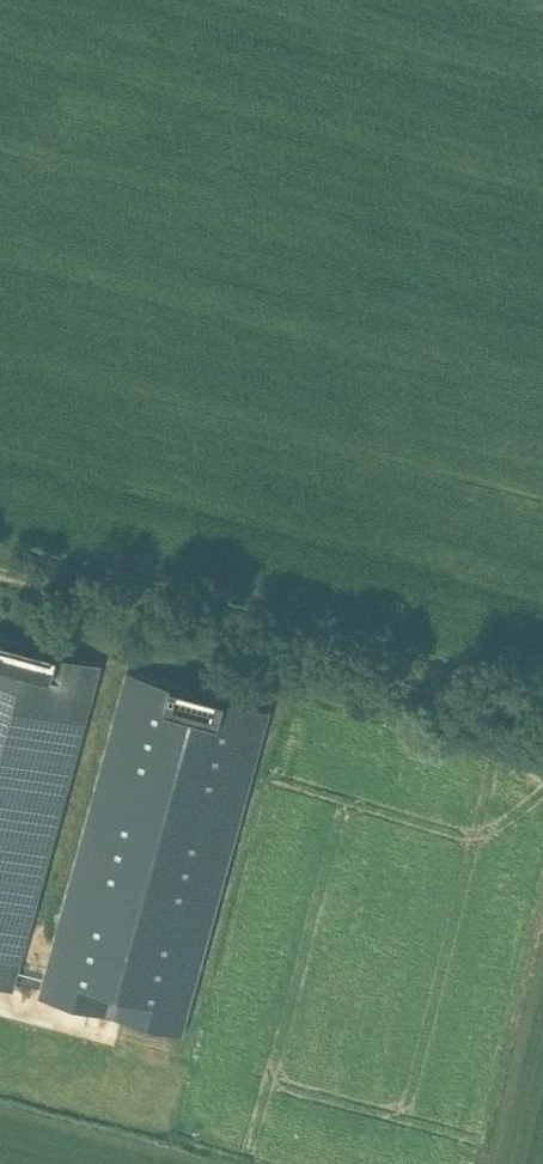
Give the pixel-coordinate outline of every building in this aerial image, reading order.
[(13,990),(102,664),(0,636),(0,986),(13,990)] [(132,671),(43,996),(186,1035),(275,709),(132,671)]
